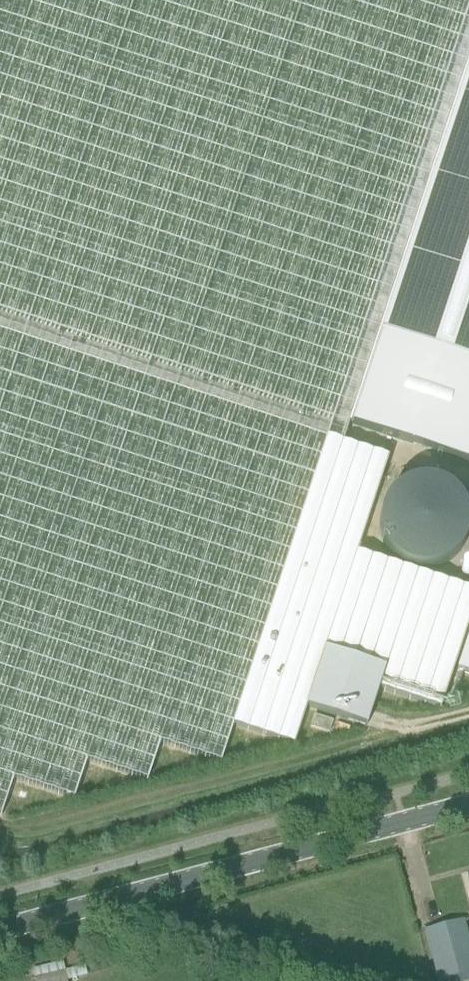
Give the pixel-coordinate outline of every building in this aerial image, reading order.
[(351,426),(468,67),(468,0),(0,0),(0,817),(2,818),(15,780),(76,800),(88,762),(149,782),(162,744),(222,764),(235,726),(296,746),(306,709),(325,650),(386,670),(380,690),(442,710),(468,628),(468,590),(359,554),(390,459),(344,444),(350,426),(351,426)] [(351,426),(468,465),(468,67),(351,426)] [(367,729),(380,690),(386,670),(325,650),(306,709),(367,729)] [(465,920),(425,930),(439,980),(468,980),(468,934),(465,920)] [(37,980),(68,980),(68,973),(37,974),(37,980)]
